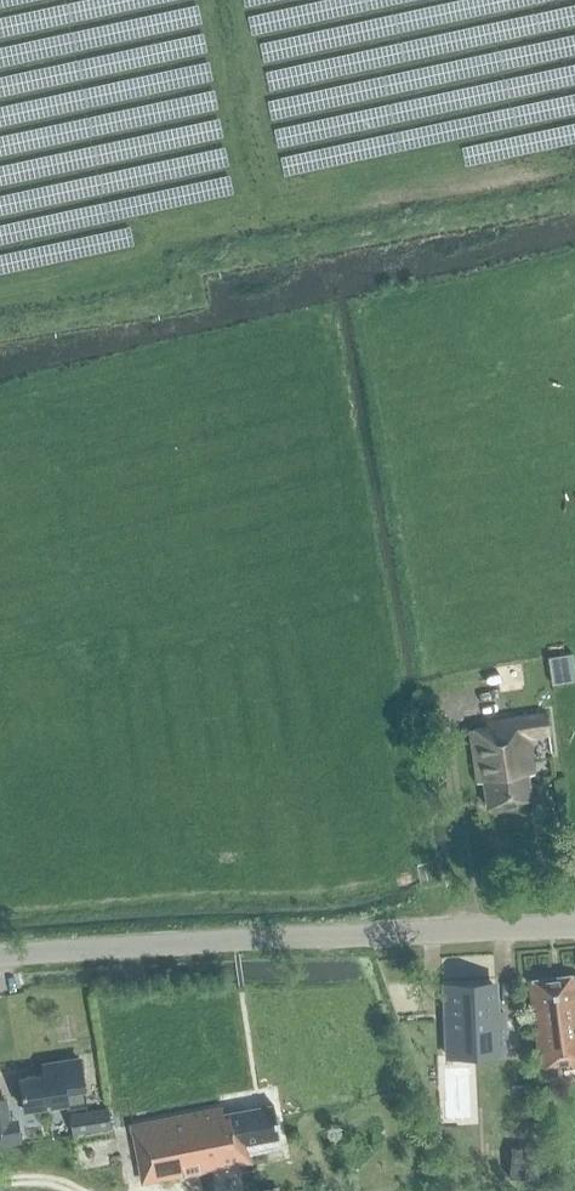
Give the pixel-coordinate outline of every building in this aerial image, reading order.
[(555,654),(558,683),(574,681),(574,652),(555,654)] [(469,729),(476,781),(482,780),(486,806),(531,801),(527,774),(533,774),(528,738),(550,735),(547,714),(488,722),(488,726),(469,729)] [(539,1069),(574,1065),(574,976),(529,982),(539,1069)] [(505,1013),(496,1014),(494,985),(451,988),(453,1016),(447,1017),(449,1057),(507,1053),(505,1013)] [(23,1111),(67,1104),(67,1108),(85,1106),(83,1090),(79,1062),(60,1065),(61,1073),(18,1079),(23,1111)] [(131,1126),(142,1182),(249,1162),(247,1151),(280,1145),(278,1139),(279,1138),(273,1106),(222,1116),(221,1109),(131,1126)] [(69,1115),(72,1135),(111,1129),(108,1109),(69,1115)] [(31,1139),(28,1115),(11,1117),(14,1142),(31,1139)] [(517,1146),(516,1177),(542,1178),(543,1146),(517,1146)]
